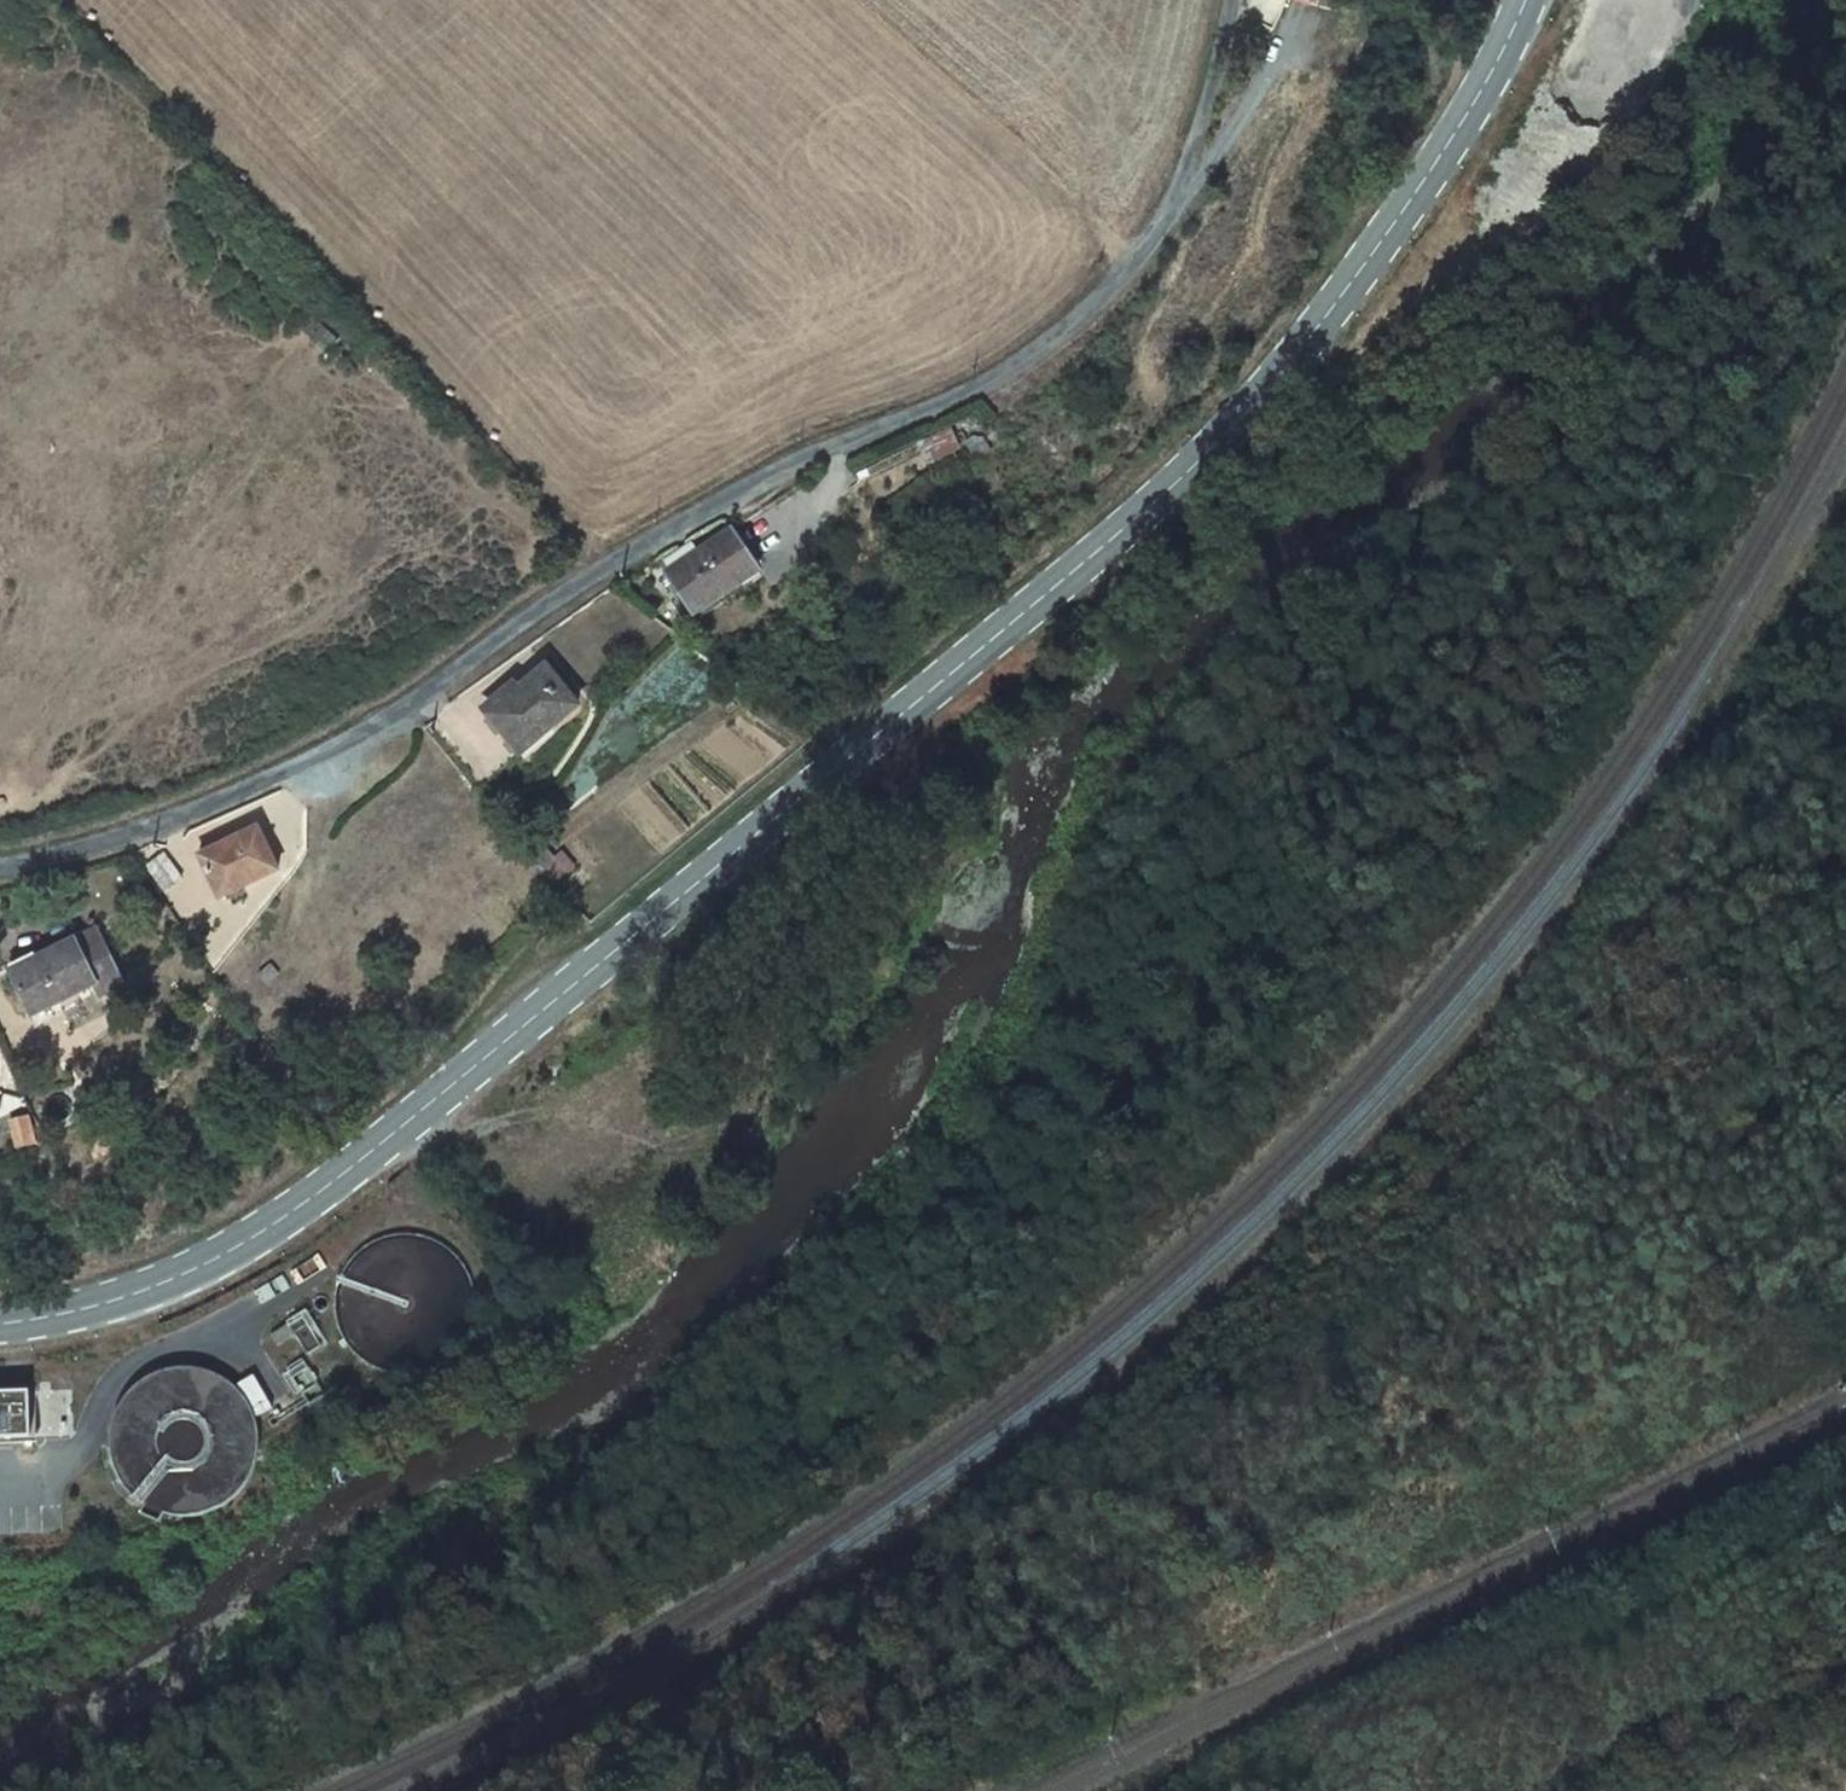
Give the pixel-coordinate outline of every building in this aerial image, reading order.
[(730,529),(669,574),(699,614),(759,568),(730,529)] [(552,663),(480,720),(510,759),(582,702),(552,663)] [(256,826),(199,852),(218,895),(276,869),(256,826)] [(162,849),(147,864),(170,887),(185,873),(162,849)] [(37,961),(11,974),(31,1014),(93,983),(99,996),(123,984),(95,928),(35,957),(37,961)] [(277,1331),(284,1342),(302,1332),(314,1351),(328,1342),(309,1311),(277,1331)] [(258,1372),(280,1410),(296,1400),(274,1363),(258,1372)] [(31,1436),(30,1390),(0,1390),(0,1436),(31,1436)]
